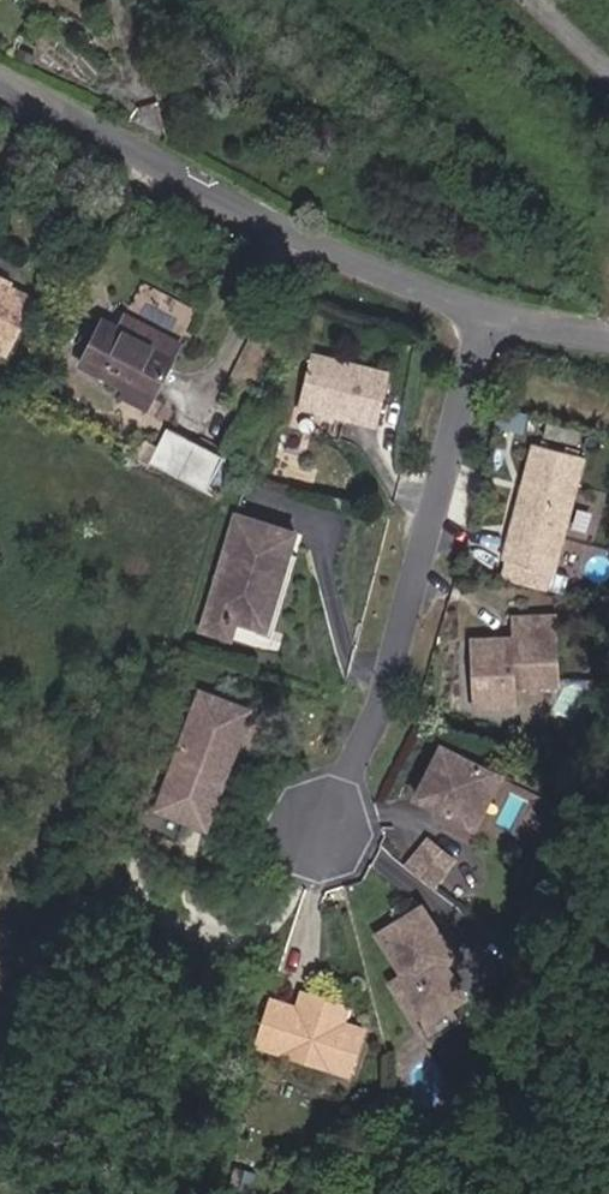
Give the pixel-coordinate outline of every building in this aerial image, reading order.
[(9,339),(34,281),(16,273),(13,278),(0,272),(0,335),(9,339)] [(176,326),(122,298),(115,316),(95,307),(73,353),(147,389),(176,326)] [(385,348),(307,330),(295,382),(373,400),(385,348)] [(578,427),(533,417),(506,534),(546,543),(551,544),(578,427)] [(225,456),(165,427),(148,463),(207,492),(225,456)] [(305,510),(241,496),(218,595),(248,602),(275,608),(286,560),(296,553),(300,532),(305,510)] [(290,611),(308,534),(300,532),(296,553),(286,560),(275,608),(290,611)] [(511,535),(507,553),(542,561),(546,543),(511,535)] [(476,618),(481,684),(523,680),(521,658),(565,655),(560,589),(545,590),(547,612),(519,614),(520,621),(509,621),(508,615),(476,618)] [(518,592),(519,614),(547,612),(545,590),(518,592)] [(244,619),(248,602),(218,595),(215,613),(244,619)] [(165,814),(227,832),(265,703),(203,685),(165,814)] [(449,729),(421,776),(469,805),(497,757),(449,729)] [(441,820),(429,836),(454,855),(465,839),(441,820)] [(429,836),(421,846),(446,865),(454,855),(429,836)] [(431,882),(390,911),(419,951),(406,959),(436,1000),(480,969),(457,937),(467,930),(431,882)] [(363,982),(318,972),(315,988),(285,982),(275,1026),(371,1048),(381,1004),(359,999),(363,982)]
